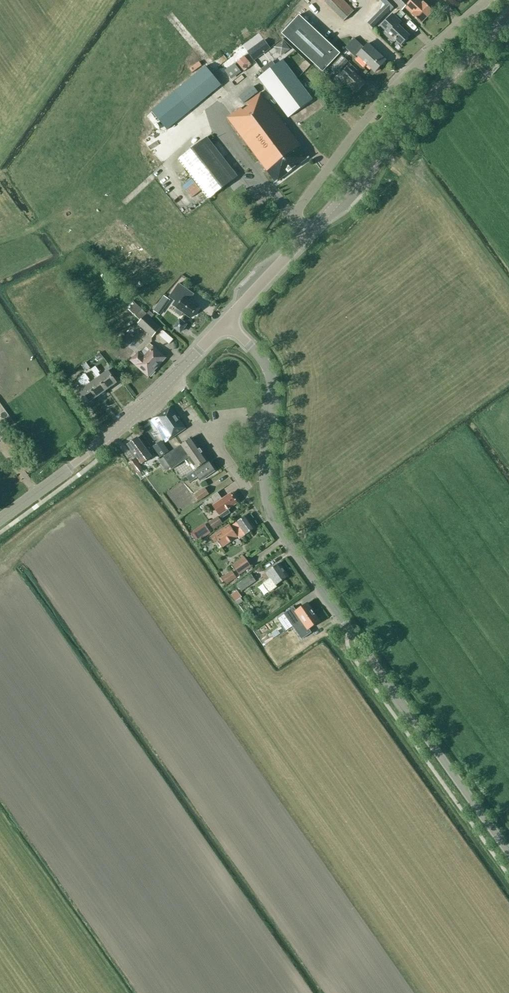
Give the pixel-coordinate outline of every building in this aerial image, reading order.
[(344,21),(354,11),(343,0),(323,0),(344,21)] [(421,23),(433,11),(424,2),(423,2),(421,0),(411,0),(410,1),(409,0),(392,0),(402,10),(405,7),(409,11),(412,14),(421,23)] [(379,12),(367,23),(373,29),(384,17),(379,12)] [(401,22),(392,14),(382,25),(389,32),(387,34),(395,41),(396,40),(401,45),(409,36),(398,25),(401,22)] [(323,72),(340,53),(299,15),(282,33),(323,72)] [(283,37),(273,45),(282,56),(292,48),(283,37)] [(355,57),(357,55),(375,72),(386,60),(368,43),(364,47),(354,38),(345,47),(355,57)] [(270,48),(264,40),(248,52),(254,60),(270,48)] [(340,54),(327,67),(333,73),(340,65),(343,67),(348,61),(340,54)] [(304,56),(296,62),(304,73),(312,68),(304,56)] [(312,100),(282,60),(258,78),(288,118),(312,100)] [(221,85),(205,66),(151,110),(167,130),(221,85)] [(347,79),(345,81),(356,92),(365,83),(353,72),(352,73),(347,68),(342,73),(347,79)] [(309,157),(263,94),(254,101),(252,99),(227,118),(276,182),(309,157)] [(208,199),(237,177),(207,137),(178,160),(208,199)] [(174,301),(172,305),(176,308),(173,311),(180,316),(183,312),(191,318),(198,307),(189,301),(193,294),(178,283),(168,297),(174,301)] [(137,323),(152,337),(160,328),(151,319),(154,315),(149,311),(146,314),(134,302),(128,309),(140,321),(137,323)] [(153,311),(158,314),(164,306),(158,302),(153,311)] [(175,327),(180,332),(186,325),(180,320),(175,327)] [(153,346),(149,343),(140,353),(139,351),(131,360),(136,365),(148,377),(166,357),(153,346)] [(107,390),(117,382),(108,370),(100,376),(98,373),(99,372),(95,366),(91,369),(97,378),(98,378),(107,390)] [(96,397),(107,390),(98,378),(97,378),(90,383),(88,380),(89,379),(85,374),(81,376),(96,397)] [(86,405),(96,397),(81,376),(77,379),(81,385),(82,384),(85,387),(77,393),(86,405)] [(170,406),(150,420),(165,442),(186,428),(170,406)] [(128,445),(142,464),(152,457),(137,437),(128,445)] [(192,437),(174,449),(163,457),(172,469),(186,460),(189,465),(192,464),(196,469),(208,460),(192,437)] [(154,448),(160,456),(168,451),(162,442),(154,448)] [(135,458),(129,463),(136,473),(142,469),(135,458)] [(208,461),(186,477),(190,482),(197,477),(200,481),(215,470),(208,461)] [(205,487),(194,495),(199,501),(209,494),(205,487)] [(222,519),(231,513),(228,509),(237,503),(231,493),(220,501),(215,494),(218,492),(217,492),(204,501),(208,507),(212,504),(220,515),(222,519)] [(209,523),(213,530),(223,523),(218,516),(209,523)] [(237,536),(239,539),(255,528),(246,516),(231,526),(229,524),(210,537),(214,542),(219,549),(223,547),(237,536)] [(222,577),(227,584),(239,575),(252,566),(244,556),(232,565),(235,568),(222,577)] [(279,563),(265,573),(274,586),(288,576),(279,563)] [(252,574),(237,585),(242,591),(256,581),(252,574)] [(237,590),(231,595),(238,604),(242,600),(240,597),(242,596),(237,590)] [(313,611),(307,603),(296,611),(296,610),(294,612),(293,610),(286,614),(291,622),(297,617),(300,621),(313,611)] [(319,621),(319,620),(313,611),(300,621),(303,625),(297,629),(302,636),(308,632),(307,630),(309,629),(309,628),(319,621)]
